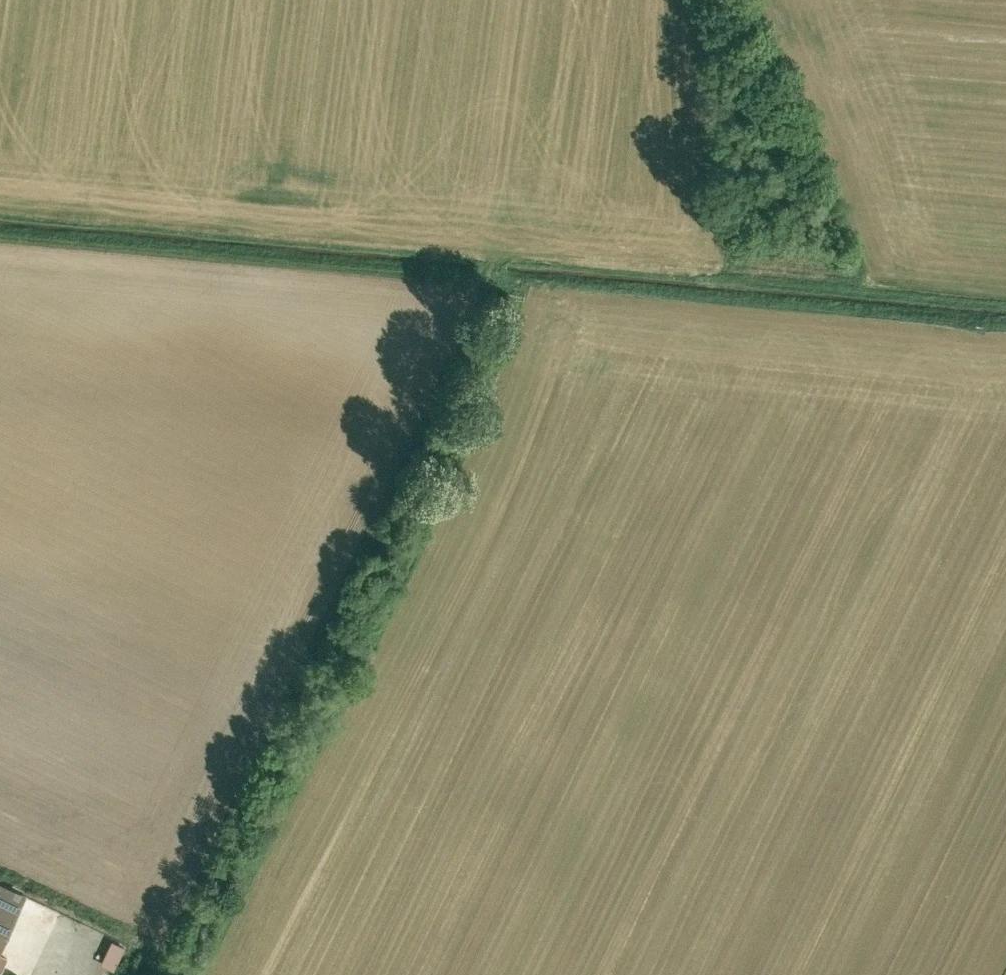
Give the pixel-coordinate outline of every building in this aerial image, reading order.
[(0,869),(0,937),(27,882),(0,869)] [(98,963),(112,970),(123,946),(110,940),(98,963)]
